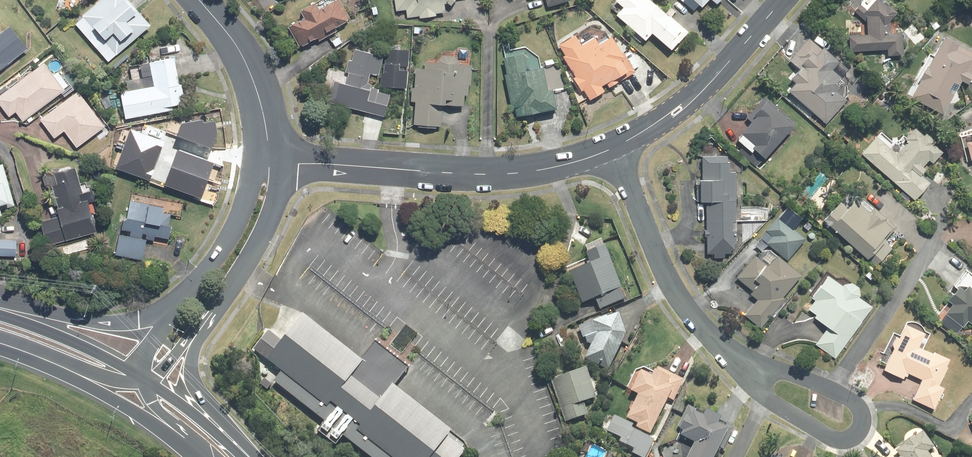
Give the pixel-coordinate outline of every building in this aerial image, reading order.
[(82,16),(117,56),(151,26),(129,0),(100,0),(82,16)] [(341,0),(319,0),(300,10),(304,18),(288,26),(300,48),(317,39),(319,42),(338,32),(336,28),(351,19),(341,0)] [(396,12),(407,10),(408,19),(420,17),(420,19),(437,17),(436,15),(446,13),(445,4),(461,2),(461,0),(395,0),(396,12)] [(689,32),(652,0),(617,0),(616,1),(623,8),(616,15),(646,41),(652,33),(673,51),(689,32)] [(890,19),(897,10),(885,0),(862,0),(856,8),(866,17),(867,33),(848,34),(849,58),(904,55),(902,30),(890,31),(890,19)] [(28,49),(10,25),(0,32),(0,71),(28,49)] [(907,96),(944,114),(962,80),(968,83),(971,74),(971,49),(940,32),(907,96)] [(576,35),(557,47),(590,100),(636,72),(612,33),(598,41),(594,35),(581,43),(576,35)] [(788,90),(826,124),(848,99),(837,89),(846,80),(832,67),(839,59),(812,35),(790,60),(797,67),(789,76),(795,82),(788,90)] [(381,72),(380,87),(406,89),(410,50),(401,49),(401,45),(386,44),(384,72),(381,72)] [(328,102),(385,117),(391,92),(368,86),(371,74),(379,76),(384,56),(355,49),(352,60),(349,59),(346,73),(327,68),(322,88),(331,90),(328,102)] [(516,117),(557,109),(553,89),(548,90),(544,66),(527,69),(524,54),(503,58),(507,74),(504,74),(511,109),(514,108),(516,117)] [(415,103),(413,125),(441,126),(442,105),(464,106),(465,95),(469,95),(470,86),(472,86),(473,64),(459,63),(459,61),(455,56),(444,55),(439,60),(439,62),(425,61),(424,69),(415,68),(414,88),(412,88),(411,102),(415,103)] [(180,84),(174,56),(149,60),(152,77),(127,82),(128,91),(120,92),(125,120),(173,111),(173,106),(183,104),(181,96),(185,95),(183,83),(180,84)] [(0,95),(0,106),(9,118),(16,113),(23,122),(70,88),(58,71),(54,74),(45,62),(0,95)] [(78,90),(40,119),(55,139),(64,131),(77,148),(106,127),(78,90)] [(796,122),(765,95),(746,117),(750,121),(736,137),(743,143),(736,151),(756,168),(796,122)] [(203,120),(182,123),(177,136),(212,149),(218,134),(215,121),(203,123),(203,120)] [(881,131),(861,153),(914,200),(930,181),(922,174),(943,150),(934,143),(937,140),(926,131),(924,134),(915,126),(898,146),(881,131)] [(164,142),(131,129),(116,168),(149,181),(164,142)] [(960,136),(967,161),(971,159),(971,132),(960,136)] [(223,167),(179,152),(165,186),(213,207),(217,201),(223,167)] [(738,253),(736,171),(731,171),(731,160),(728,160),(727,154),(702,154),(702,178),(696,178),(697,202),(706,202),(707,253),(714,253),(714,258),(726,257),(725,253),(738,253)] [(15,206),(4,164),(0,165),(0,210),(15,206)] [(40,222),(47,246),(98,232),(89,203),(95,201),(92,190),(83,192),(75,166),(42,175),(46,190),(49,189),(57,217),(40,222)] [(119,234),(115,255),(143,260),(147,240),(154,241),(155,236),(169,239),(173,217),(182,218),(185,203),(132,193),(127,217),(124,216),(120,234),(119,234)] [(841,199),(822,219),(876,267),(893,248),(885,241),(898,227),(874,205),(872,207),(857,193),(850,194),(843,201),(841,199)] [(766,243),(788,260),(806,238),(777,215),(765,230),(772,236),(766,243)] [(16,257),(17,241),(0,240),(0,256),(16,257)] [(599,310),(627,299),(604,244),(584,253),(589,264),(569,272),(582,304),(594,299),(599,310)] [(784,297),(802,274),(767,247),(759,257),(755,254),(736,277),(752,290),(750,293),(757,299),(744,315),(762,329),(786,298),(784,297)] [(966,268),(953,285),(956,287),(947,300),(951,303),(938,321),(957,336),(968,321),(971,324),(971,273),(966,268)] [(815,345),(836,359),(873,305),(826,272),(809,295),(815,299),(808,309),(816,314),(814,316),(828,326),(815,345)] [(249,357),(373,456),(460,456),(472,443),(295,301),(249,357)] [(625,334),(618,312),(577,326),(585,347),(590,345),(584,359),(608,370),(625,334)] [(912,399),(934,409),(944,386),(939,384),(951,358),(924,346),(931,331),(906,319),(899,334),(894,332),(880,361),(886,363),(883,369),(906,380),(909,373),(921,379),(912,399)] [(585,367),(549,379),(565,423),(588,414),(584,402),(596,398),(585,367)] [(674,402),(684,379),(656,367),(654,372),(643,367),(635,370),(626,390),(637,395),(626,418),(637,424),(635,427),(651,434),(668,399),(674,402)] [(734,427),(719,420),(721,416),(705,409),(703,413),(688,405),(677,428),(682,431),(679,436),(693,443),(688,454),(684,452),(682,456),(715,456),(719,448),(723,450),(734,427)] [(922,429),(895,449),(900,456),(899,456),(932,456),(928,452),(935,447),(922,429)]
